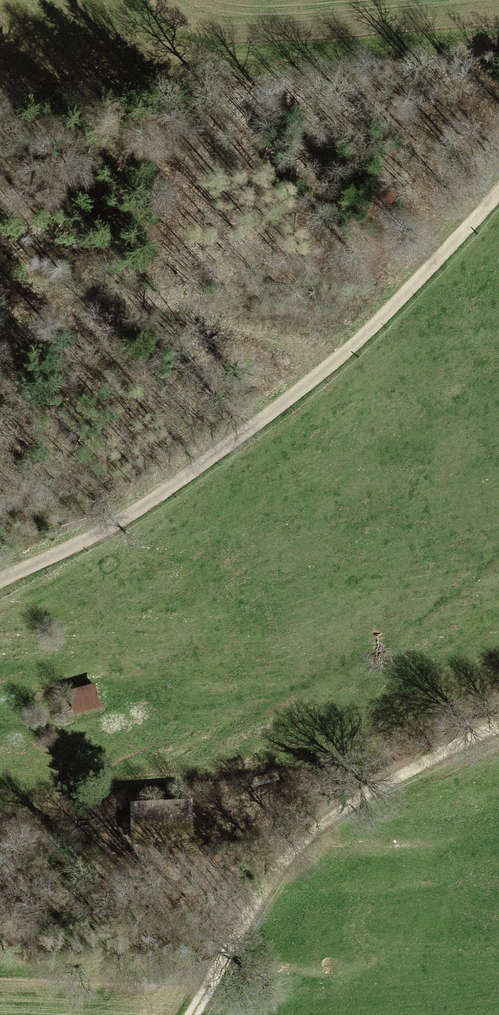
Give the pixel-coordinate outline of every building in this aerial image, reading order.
[(91,688),(59,699),(66,719),(98,708),(91,688)] [(194,804),(135,806),(135,833),(195,832),(194,804)]
